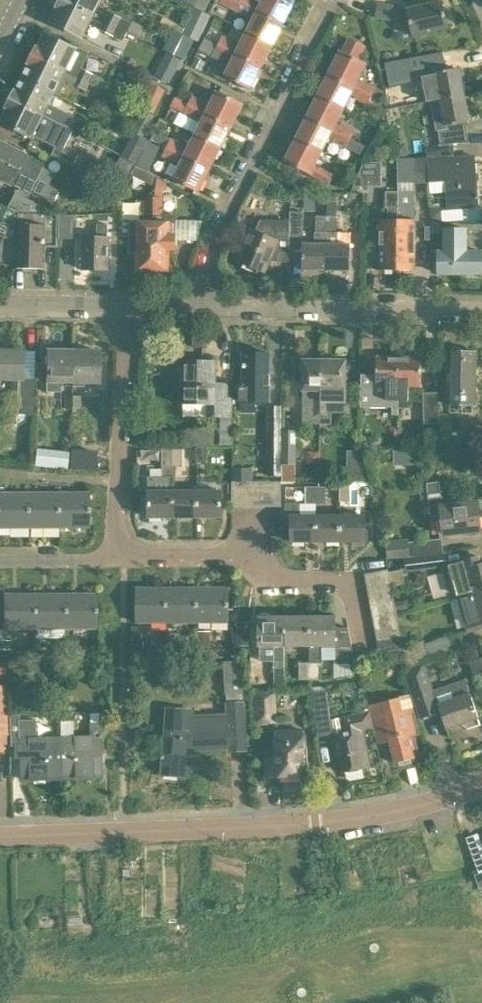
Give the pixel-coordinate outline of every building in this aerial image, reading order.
[(64,0),(60,0),(50,20),(79,36),(91,14),(64,0)] [(91,14),(98,0),(64,0),(91,14)] [(206,12),(212,0),(185,0),(185,1),(206,12)] [(220,1),(248,15),(249,13),(254,16),(246,32),(272,45),(282,23),(239,1),(237,0),(220,0),(220,1)] [(239,1),(282,23),(293,1),(291,0),(262,0),(260,3),(255,1),(255,0),(237,0),(239,1)] [(375,17),(409,22),(412,35),(448,27),(441,1),(407,9),(377,4),(375,17)] [(166,16),(163,22),(176,29),(179,30),(195,38),(199,40),(211,17),(196,9),(187,26),(166,16)] [(109,10),(104,20),(117,26),(122,17),(109,10)] [(117,26),(104,20),(99,28),(121,39),(130,20),(122,17),(117,26)] [(176,29),(164,52),(166,53),(178,59),(180,60),(183,62),(195,38),(179,30),(176,29)] [(44,32),(33,54),(64,70),(89,83),(96,86),(101,77),(81,67),(88,52),(75,45),(74,47),(44,32)] [(222,36),(217,45),(261,67),(272,45),(246,32),(238,46),(233,44),(234,42),(222,36)] [(206,39),(200,51),(229,66),(224,75),(250,88),(261,67),(217,45),(206,39)] [(340,51),(327,76),(371,98),(375,90),(362,83),(361,84),(356,82),(365,64),(357,60),(363,46),(348,39),(342,52),(340,51)] [(166,53),(155,75),(169,82),(180,60),(178,59),(166,53)] [(33,54),(21,76),(53,92),(60,78),(85,91),(89,83),(64,70),(33,54)] [(391,63),(394,78),(423,73),(436,71),(433,56),(391,63)] [(196,58),(191,67),(200,72),(205,63),(196,58)] [(436,71),(423,73),(428,101),(430,101),(464,94),(459,69),(446,71),(446,70),(436,71)] [(21,76),(10,99),(67,127),(73,115),(48,102),(53,92),(21,76)] [(327,76),(316,98),(342,110),(349,96),(354,98),(354,99),(367,106),(371,98),(327,76)] [(140,107),(154,114),(166,90),(151,84),(140,107)] [(182,90),(178,100),(187,104),(230,126),(242,104),(216,92),(208,107),(203,104),(203,103),(191,97),(192,95),(182,90)] [(464,94),(430,101),(436,131),(439,131),(441,144),(450,143),(456,142),(469,143),(466,121),(469,121),(464,94)] [(316,98),(306,119),(349,140),(353,133),(340,127),(339,128),(334,125),(342,110),(316,98)] [(0,119),(0,121),(31,137),(32,134),(56,146),(51,156),(71,166),(77,155),(63,148),(73,130),(67,127),(10,99),(0,119)] [(201,121),(194,135),(220,148),(230,126),(187,104),(183,113),(196,119),(196,118),(201,121)] [(132,132),(144,138),(155,117),(143,110),(132,132)] [(306,119),(295,141),(320,154),(328,138),(333,141),(345,148),(360,154),(364,147),(349,140),(306,119)] [(155,133),(151,140),(165,147),(209,169),(220,148),(194,135),(187,150),(181,148),(182,146),(155,133)] [(133,135),(122,158),(137,165),(148,142),(133,135)] [(48,183),(54,171),(43,166),(44,164),(26,155),(27,153),(23,151),(24,148),(16,144),(15,147),(0,140),(0,159),(48,183)] [(295,141),(285,161),(310,173),(309,175),(328,184),(331,176),(317,169),(317,170),(313,168),(320,154),(295,141)] [(394,145),(396,158),(408,155),(406,143),(394,145)] [(450,143),(441,144),(426,148),(429,185),(446,184),(448,209),(477,206),(473,156),(454,157),(453,143),(450,143)] [(209,169),(165,147),(160,157),(173,164),(174,163),(179,165),(172,178),(198,191),(209,169)] [(0,159),(0,183),(2,184),(4,181),(11,184),(12,183),(30,192),(32,189),(43,194),(57,201),(61,193),(47,186),(48,183),(0,159)] [(398,159),(398,184),(413,184),(414,159),(398,159)] [(363,161),(363,183),(383,184),(383,161),(363,161)] [(115,172),(109,186),(122,192),(128,178),(115,172)] [(153,197),(152,271),(168,271),(169,250),(175,250),(176,215),(162,214),(163,190),(167,190),(167,184),(158,179),(156,193),(155,197),(153,197)] [(29,211),(34,200),(17,191),(10,204),(24,211),(29,211)] [(379,270),(397,270),(397,192),(385,192),(385,208),(387,208),(387,220),(380,220),(379,270)] [(397,192),(397,270),(414,270),(414,220),(413,220),(413,192),(397,192)] [(325,193),(325,203),(335,203),(335,193),(325,193)] [(135,271),(152,271),(153,197),(145,197),(144,214),(146,222),(129,221),(129,249),(135,249),(135,271)] [(11,226),(17,211),(0,203),(0,221),(11,226)] [(251,230),(238,261),(264,272),(268,261),(289,262),(289,236),(303,237),(303,211),(290,210),(290,219),(260,220),(255,232),(251,230)] [(443,210),(430,211),(431,221),(444,220),(443,210)] [(17,237),(16,265),(16,268),(44,269),(45,247),(57,247),(57,212),(45,211),(45,223),(17,223),(17,237)] [(58,240),(75,240),(75,216),(58,216),(58,240)] [(318,233),(327,233),(327,216),(319,216),(318,233)] [(327,216),(327,233),(336,234),(336,216),(327,216)] [(438,236),(438,221),(431,221),(429,221),(429,236),(438,236)] [(108,237),(108,224),(96,224),(96,237),(83,237),(82,270),(107,270),(108,237)] [(444,252),(438,252),(438,273),(481,273),(481,252),(466,252),(466,229),(444,229),(444,252)] [(302,244),(301,270),(326,270),(326,244),(326,235),(314,235),(314,244),(302,244)] [(326,244),(326,270),(350,270),(350,244),(338,244),(338,235),(326,235),(326,244)] [(16,265),(17,237),(5,237),(0,248),(0,264),(5,265),(16,265)] [(446,351),(445,387),(447,389),(446,404),(475,405),(476,352),(463,352),(460,348),(453,347),(450,351),(446,351)] [(11,403),(20,403),(19,413),(34,413),(35,379),(21,378),(21,351),(3,350),(3,348),(0,348),(0,378),(11,378),(11,403)] [(45,350),(45,392),(60,392),(60,382),(71,382),(72,351),(45,350)] [(72,351),(71,382),(97,382),(98,351),(72,351)] [(238,401),(268,402),(269,353),(243,353),(242,386),(238,386),(238,401)] [(397,407),(398,357),(376,357),(376,375),(360,374),(360,407),(391,408),(391,415),(397,415),(397,407)] [(420,357),(398,357),(397,407),(408,407),(408,385),(420,386),(420,357)] [(208,404),(207,416),(231,417),(232,382),(216,382),(216,361),(202,361),(202,365),(181,364),(181,360),(180,360),(179,404),(208,404)] [(299,364),(299,370),(302,371),(302,390),(303,390),(303,425),(320,424),(321,360),(303,360),(303,363),(299,364)] [(321,360),(320,424),(332,424),(332,402),(345,402),(345,360),(321,360)] [(422,424),(438,424),(438,415),(438,393),(423,393),(422,424)] [(63,408),(71,408),(71,395),(63,395),(63,408)] [(71,395),(71,408),(79,408),(79,395),(71,395)] [(266,475),(279,475),(280,407),(267,407),(266,475)] [(438,424),(438,432),(441,432),(440,449),(462,449),(462,431),(451,431),(451,415),(447,415),(438,415),(438,424)] [(188,441),(217,442),(217,426),(189,426),(188,441)] [(282,429),(281,462),(294,462),(295,429),(282,429)] [(196,444),(196,460),(206,461),(207,444),(196,444)] [(172,465),(172,448),(162,448),(162,465),(172,465)] [(182,448),(172,448),(172,465),(182,465),(182,448)] [(70,450),(69,469),(94,470),(95,451),(70,450)] [(347,483),(371,483),(371,452),(347,452),(347,483)] [(163,477),(172,477),(172,465),(162,465),(163,477)] [(232,468),(232,482),(244,482),(250,482),(250,468),(232,468)] [(268,481),(256,482),(256,506),(268,506),(268,481)] [(280,481),(268,481),(268,506),(280,506),(280,481)] [(439,481),(426,483),(430,516),(437,515),(439,534),(479,530),(476,503),(442,506),(439,481)] [(244,482),(232,482),(232,506),(244,506),(244,482)] [(256,482),(250,482),(244,482),(244,506),(256,506),(256,482)] [(339,483),(339,499),(349,500),(349,483),(339,483)] [(325,485),(315,486),(315,502),(325,502),(325,485)] [(315,486),(305,486),(306,502),(315,502),(315,486)] [(173,517),(173,490),(148,491),(148,517),(173,517)] [(197,490),(173,490),(173,517),(197,517),(197,490)] [(221,490),(197,490),(197,517),(221,517),(221,490)] [(27,527),(27,493),(0,493),(0,527),(27,527)] [(27,493),(27,527),(57,527),(57,493),(27,493)] [(57,493),(57,527),(88,527),(88,493),(57,493)] [(285,503),(285,516),(291,516),(291,542),(316,542),(315,515),(315,503),(285,503)] [(340,515),(315,515),(316,542),(340,542),(340,515)] [(364,515),(340,515),(340,542),(364,542),(364,515)] [(407,540),(385,543),(387,559),(416,555),(442,552),(440,539),(407,542),(407,540)] [(442,552),(416,555),(418,569),(445,566),(443,552),(442,552)] [(443,571),(451,599),(458,597),(481,590),(481,563),(478,565),(476,559),(448,566),(449,570),(443,571)] [(388,569),(364,573),(366,585),(390,580),(388,569)] [(390,580),(366,585),(368,596),(392,592),(390,580)] [(167,588),(167,622),(182,622),(197,622),(197,587),(182,587),(175,587),(167,588)] [(197,587),(197,622),(228,622),(228,587),(204,587),(197,587)] [(136,588),(136,622),(167,622),(167,588),(136,588)] [(458,597),(467,632),(481,628),(481,590),(458,597)] [(392,592),(368,596),(370,607),(394,603),(394,599),(392,592)] [(3,594),(3,629),(34,628),(33,594),(3,594)] [(33,594),(34,628),(49,628),(64,628),(64,594),(49,594),(47,594),(33,594)] [(64,594),(64,628),(95,628),(95,594),(77,594),(64,594)] [(394,599),(394,603),(396,609),(410,606),(408,596),(394,599)] [(396,609),(394,603),(370,607),(373,618),(396,614),(396,609)] [(396,614),(373,618),(375,630),(399,625),(396,614)] [(259,617),(259,645),(284,645),(284,616),(259,617)] [(284,616),(284,645),(309,645),(309,616),(284,616)] [(309,662),(309,679),(319,679),(319,662),(323,662),(323,645),(334,645),(335,664),(350,664),(350,657),(354,653),(349,627),(334,627),(334,616),(309,616),(309,645),(309,662)] [(399,625),(375,630),(377,641),(401,636),(399,625)] [(249,629),(235,629),(235,645),(249,645),(249,629)] [(197,648),(211,648),(211,631),(197,631),(197,648)] [(401,636),(377,641),(379,652),(403,648),(401,636)] [(424,642),(430,661),(453,654),(447,636),(424,642)] [(0,641),(0,651),(8,651),(9,641),(0,641)] [(467,655),(470,662),(479,658),(477,652),(467,655)] [(470,662),(474,675),(481,672),(481,658),(470,662)] [(241,661),(225,662),(226,693),(243,692),(241,661)] [(298,679),(309,679),(309,662),(299,662),(298,679)] [(431,691),(422,664),(403,670),(419,717),(439,711),(445,729),(461,724),(467,728),(480,724),(477,718),(478,718),(470,693),(469,693),(464,680),(431,691)] [(274,666),(274,685),(284,684),(284,666),(274,666)] [(253,690),(256,718),(272,717),(270,689),(253,690)] [(312,695),(317,738),(331,735),(332,735),(327,692),(312,695)] [(382,702),(368,706),(373,728),(377,744),(389,741),(395,763),(414,759),(408,736),(419,734),(415,717),(404,720),(399,697),(382,702)] [(332,735),(331,735),(334,752),(339,751),(343,773),(369,768),(362,730),(373,728),(368,706),(366,700),(357,702),(360,714),(348,716),(351,731),(332,735)] [(167,708),(162,774),(190,776),(191,753),(201,750),(229,748),(229,750),(246,749),(243,703),(226,704),(227,714),(185,716),(185,710),(167,708)] [(73,720),(61,720),(61,738),(62,778),(102,776),(100,713),(90,714),(91,737),(74,737),(73,720)] [(19,715),(10,715),(11,745),(15,745),(16,757),(21,757),(22,779),(62,778),(61,738),(37,739),(36,719),(19,720),(19,715)] [(274,731),(276,776),(304,775),(302,730),(274,731)] [(472,854),(481,883),(481,851),(472,854)]
